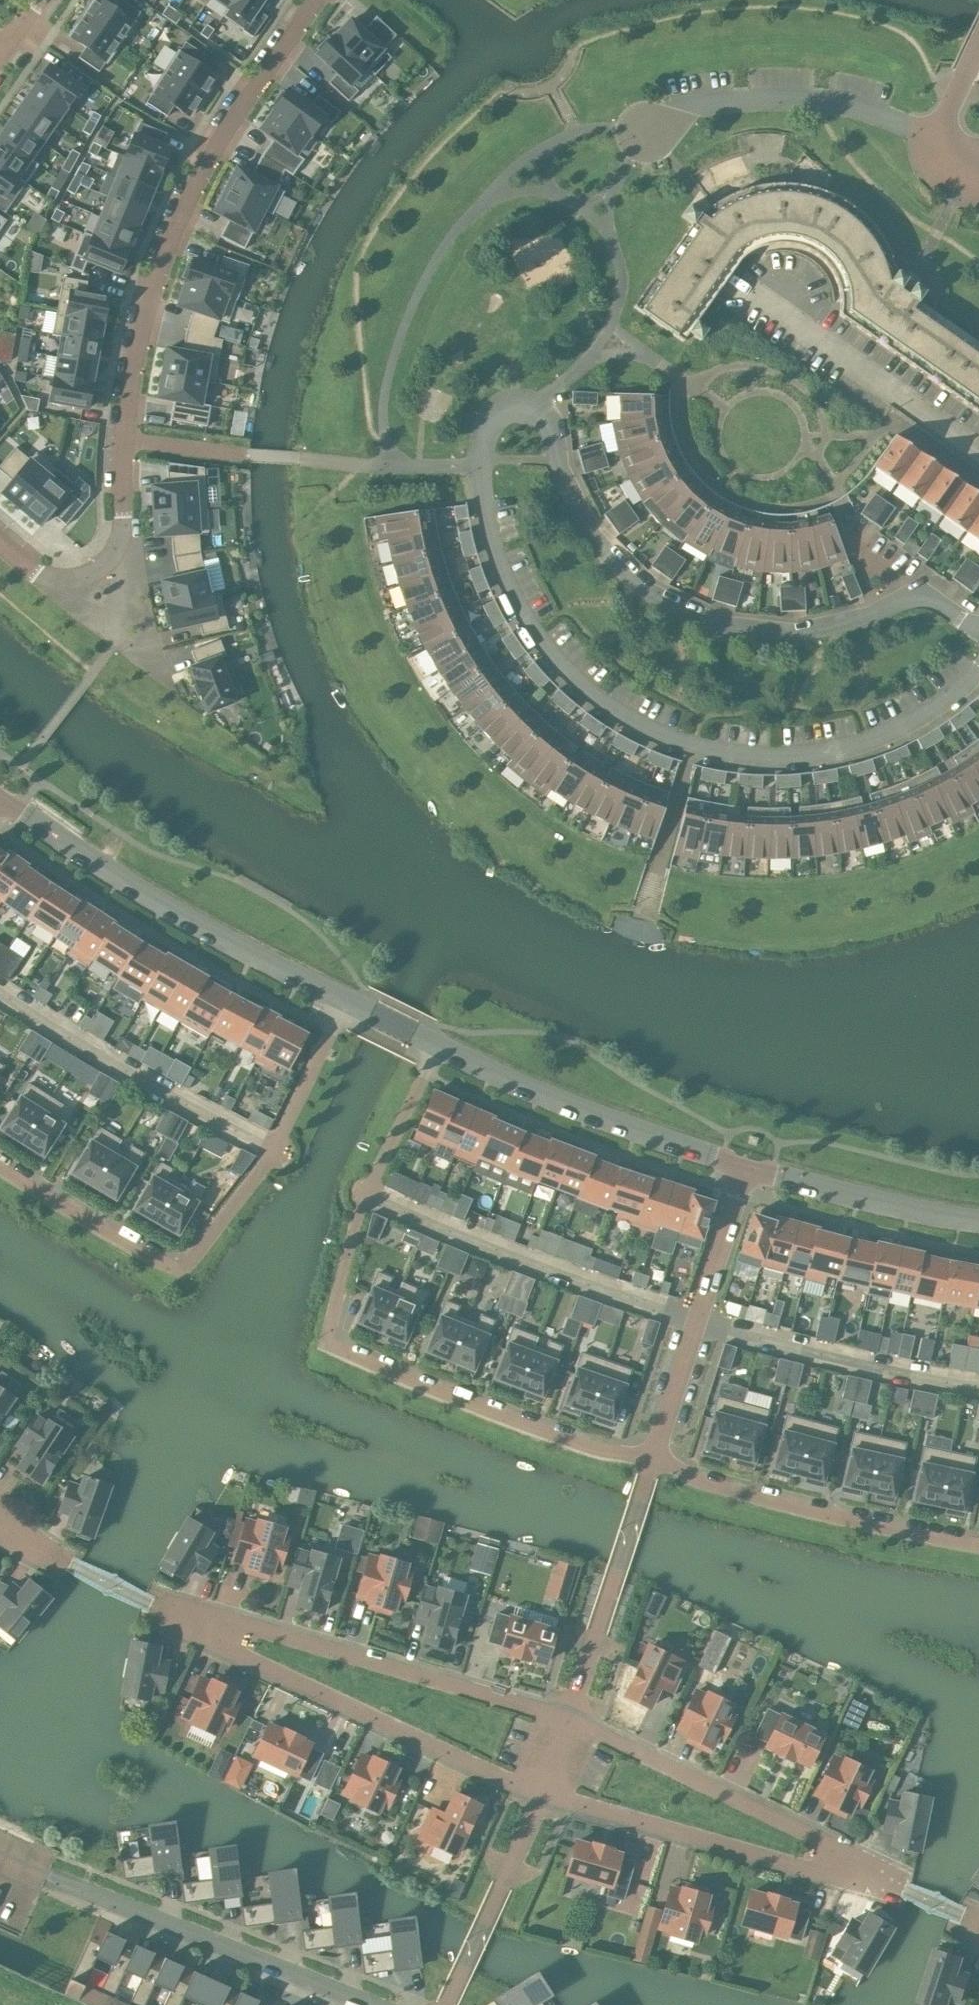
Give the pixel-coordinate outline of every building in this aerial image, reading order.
[(101,0),(95,0),(92,5),(90,3),(81,15),(120,42),(134,22),(113,8),(101,0)] [(113,8),(134,22),(141,12),(123,0),(119,0),(113,8)] [(228,8),(223,16),(224,17),(235,0),(217,0),(228,8)] [(224,17),(243,30),(257,10),(264,0),(235,0),(224,17)] [(175,10),(168,5),(162,14),(169,19),(175,10)] [(182,15),(175,10),(169,19),(176,24),(182,15)] [(262,13),(257,10),(243,30),(253,37),(261,27),(267,17),(262,13)] [(120,42),(81,15),(73,27),(76,29),(70,36),(86,47),(107,61),(120,42)] [(396,35),(376,17),(368,25),(378,35),(373,40),(383,49),(396,35)] [(378,35),(368,25),(363,31),(351,20),(335,37),(334,37),(367,68),(383,49),(373,40),(378,35)] [(214,30),(207,25),(200,34),(208,39),(214,30)] [(367,68),(334,37),(331,40),(328,37),(317,49),(320,51),(317,55),(337,73),(350,86),(351,84),(367,68)] [(186,42),(179,52),(200,66),(207,55),(186,42)] [(107,61),(86,47),(79,58),(99,72),(107,61)] [(200,66),(179,52),(166,72),(205,98),(213,86),(211,84),(216,76),(200,66)] [(81,87),(50,66),(36,85),(68,107),(81,87)] [(205,98),(166,72),(153,92),(174,106),(190,116),(195,108),(198,110),(205,98)] [(350,86),(337,73),(329,83),(349,101),(358,91),(355,88),(351,84),(350,86)] [(68,107),(36,85),(24,103),(55,124),(68,107)] [(286,93),(283,91),(273,104),(277,106),(274,109),(311,135),(324,117),(325,116),(311,106),(288,90),(286,93)] [(174,106),(153,92),(147,103),(167,116),(174,106)] [(340,112),(318,96),(316,98),(311,106),(325,116),(324,117),(332,123),(340,112)] [(55,124),(24,103),(12,120),(43,142),(55,124)] [(275,110),(261,130),(274,139),(270,143),(282,152),(286,146),(297,154),(310,136),(311,136),(311,135),(274,109),(274,110),(275,110)] [(101,116),(93,111),(88,121),(96,125),(101,116)] [(12,120),(0,137),(0,139),(38,165),(39,165),(31,159),(43,142),(12,120)] [(96,125),(88,121),(82,131),(90,135),(96,125)] [(107,137),(99,133),(93,142),(101,147),(107,137)] [(170,149),(135,135),(126,157),(161,171),(170,149)] [(0,139),(0,165),(26,183),(38,165),(0,139)] [(101,147),(93,142),(88,152),(96,156),(101,147)] [(282,152),(270,143),(261,156),(285,170),(293,175),(304,159),(297,154),(286,146),(282,152)] [(80,154),(72,149),(67,159),(75,163),(80,154)] [(285,170),(261,156),(259,160),(255,168),(268,175),(265,181),(276,187),(285,170)] [(161,171),(126,157),(118,177),(153,191),(161,171)] [(75,163),(67,159),(61,169),(69,173),(75,163)] [(0,165),(0,194),(4,197),(18,178),(25,184),(26,183),(0,165)] [(252,175),(237,167),(226,190),(273,214),(285,192),(276,187),(265,181),(268,175),(255,168),(252,175)] [(86,175),(78,171),(72,180),(80,185),(86,175)] [(153,191),(118,177),(109,197),(145,211),(153,191)] [(80,185),(72,180),(67,190),(75,194),(80,185)] [(858,327),(978,412),(978,344),(919,302),(927,291),(916,283),(898,271),(897,272),(892,256),(884,239),(883,239),(882,237),(871,222),(870,222),(868,220),(869,220),(855,208),(854,208),(843,200),(827,192),(826,192),(824,191),(806,186),(804,185),(785,183),(785,184),(772,184),(771,183),(753,187),(751,188),(750,187),(733,194),(731,195),(730,195),(714,204),(715,205),(702,215),(700,213),(690,205),(682,216),(693,223),(634,307),(684,341),(690,333),(695,336),(701,340),(708,330),(697,322),(713,299),(722,287),(737,266),(741,260),(744,257),(748,254),(753,251),(757,249),(762,247),(767,245),(771,244),(776,244),(780,243),(784,243),(788,243),(792,244),(796,245),(800,246),(803,247),(807,249),(812,251),(816,254),(819,256),(823,259),(826,262),(828,265),(831,268),(833,272),(835,275),(837,279),(839,286),(841,293),(841,300),(841,307),(840,315),(858,327)] [(59,192),(51,187),(46,197),(54,201),(59,192)] [(273,214),(226,190),(215,212),(229,219),(226,226),(238,232),(242,226),(253,232),(264,210),(273,215),(273,214)] [(145,211),(109,197),(101,217),(137,231),(145,211)] [(64,213),(56,209),(51,218),(59,223),(64,213)] [(38,235),(47,220),(36,212),(25,226),(38,235)] [(137,231),(101,217),(93,236),(129,251),(137,231)] [(253,232),(242,226),(238,232),(226,226),(220,236),(229,241),(245,249),(253,232)] [(93,236),(85,232),(75,255),(120,273),(129,251),(93,236)] [(30,251),(27,270),(39,273),(43,253),(30,251)] [(249,265),(223,256),(219,268),(236,274),(236,275),(245,278),(249,265)] [(192,263),(188,262),(183,277),(187,278),(185,282),(237,299),(245,278),(236,275),(236,274),(219,268),(193,259),(192,263)] [(104,321),(108,298),(86,294),(88,282),(63,277),(57,312),(104,321)] [(191,318),(205,322),(207,315),(219,320),(229,323),(236,300),(237,300),(237,299),(185,282),(186,283),(178,306),(194,311),(191,318)] [(30,308),(21,306),(19,318),(28,319),(30,308)] [(104,321),(57,312),(53,334),(100,342),(104,321)] [(219,320),(207,315),(205,322),(191,318),(187,331),(213,337),(219,320)] [(198,347),(197,354),(219,358),(223,340),(213,337),(187,331),(184,344),(198,347)] [(58,357),(96,364),(100,342),(53,334),(53,335),(62,336),(58,357)] [(14,360),(15,337),(0,336),(0,359),(14,360)] [(251,336),(247,346),(256,349),(260,340),(251,336)] [(21,338),(19,349),(29,351),(31,339),(21,338)] [(215,382),(219,358),(197,354),(198,347),(184,344),(183,351),(167,348),(163,373),(215,382)] [(27,363),(29,351),(19,349),(17,361),(27,363)] [(58,357),(55,378),(92,385),(96,364),(58,357)] [(27,373),(15,371),(14,380),(25,382),(27,373)] [(187,409),(188,401),(201,404),(205,381),(215,383),(215,382),(163,373),(158,397),(174,400),(173,406),(187,409)] [(92,385),(55,378),(50,401),(88,408),(92,385)] [(6,404),(14,399),(9,388),(0,393),(0,395),(6,404)] [(572,404),(598,405),(598,392),(573,391),(573,404),(572,404)] [(621,421),(671,416),(670,411),(670,404),(668,404),(668,406),(660,406),(660,396),(666,396),(666,397),(667,398),(667,396),(620,393),(621,421)] [(187,409),(173,406),(171,419),(207,426),(211,405),(201,404),(188,401),(187,409)] [(621,421),(613,422),(619,450),(665,437),(663,427),(671,425),(671,427),(673,427),(671,420),(671,416),(621,421)] [(897,482),(919,451),(896,435),(895,436),(874,466),(897,482)] [(629,477),(681,451),(679,447),(677,441),(676,442),(676,443),(668,446),(665,437),(619,450),(629,477)] [(581,461),(605,454),(602,442),(578,449),(581,461)] [(0,466),(0,470),(7,476),(16,465),(22,470),(30,460),(15,447),(0,466)] [(644,502),(651,497),(683,473),(678,465),(685,461),(685,462),(687,461),(684,457),(681,451),(629,477),(644,502)] [(920,499),(942,467),(919,451),(897,482),(920,499)] [(56,468),(36,452),(30,460),(22,470),(16,465),(7,476),(13,481),(2,493),(22,509),(56,468)] [(609,466),(605,454),(581,461),(585,474),(609,466)] [(152,486),(154,511),(207,507),(204,468),(167,463),(168,485),(152,486)] [(944,515),(966,484),(942,467),(920,499),(944,515)] [(66,507),(60,502),(69,492),(84,504),(90,496),(90,486),(79,477),(74,483),(56,468),(22,509),(41,525),(51,513),(57,517),(66,507)] [(668,517),(703,482),(700,478),(696,473),(694,474),(695,475),(689,481),(683,473),(651,497),(668,517)] [(688,534),(712,502),(704,496),(709,489),(710,490),(711,489),(708,486),(703,482),(668,517),(688,534)] [(944,515),(967,531),(978,514),(978,493),(966,484),(944,515)] [(84,504),(69,492),(60,502),(66,507),(57,517),(66,525),(84,504)] [(886,500),(875,493),(861,513),(871,521),(886,500)] [(713,548),(734,503),(728,500),(724,498),(723,499),(724,500),(720,507),(712,502),(688,534),(683,541),(710,556),(713,548)] [(612,524),(633,509),(625,499),(605,514),(612,524)] [(886,500),(871,521),(882,528),(896,508),(886,500)] [(737,557),(748,519),(739,516),(742,508),(743,509),(744,507),(740,506),(734,503),(713,548),(737,557)] [(454,506),(454,507),(456,519),(468,517),(468,518),(469,518),(467,505),(454,506)] [(209,532),(207,507),(154,511),(156,536),(172,535),(173,556),(200,552),(199,533),(209,532)] [(807,511),(820,567),(848,559),(829,514),(819,518),(817,510),(818,509),(818,508),(812,510),(807,511)] [(380,541),(437,530),(434,509),(376,516),(377,518),(380,541)] [(640,520),(633,509),(612,524),(619,534),(640,520)] [(820,567),(807,511),(803,512),(796,513),(796,515),(798,514),(799,523),(789,524),(792,571),(820,567)] [(763,571),(770,513),(765,513),(759,512),(758,513),(760,513),(758,521),(748,519),(737,557),(735,565),(763,571)] [(792,571),(789,524),(779,524),(779,515),(781,515),(781,514),(776,514),(770,513),(763,571),(792,571)] [(967,531),(978,540),(978,514),(967,531)] [(894,537),(895,537),(905,544),(919,524),(909,516),(894,537)] [(461,545),(474,541),(471,529),(471,530),(459,532),(461,545)] [(393,562),(442,550),(437,530),(380,541),(380,542),(388,540),(393,562)] [(928,560),(942,540),(932,532),(917,553),(928,560)] [(461,545),(465,557),(476,553),(476,554),(477,553),(474,541),(461,545)] [(662,573),(676,553),(666,545),(651,566),(662,573)] [(442,550),(393,562),(400,585),(447,569),(442,550)] [(173,556),(178,577),(162,581),(168,605),(167,605),(167,606),(221,593),(220,593),(210,595),(200,552),(173,556)] [(686,560),(676,553),(662,573),(672,580),(686,560)] [(977,565),(967,557),(953,578),(963,585),(977,565)] [(473,581),(485,576),(481,565),(480,565),(469,569),(473,581)] [(963,585),(973,592),(978,585),(978,566),(977,565),(963,585)] [(447,569),(400,585),(407,607),(454,588),(447,569)] [(852,572),(841,577),(851,600),(863,595),(853,572),(852,572)] [(490,588),(485,576),(473,581),(478,593),(489,588),(490,588)] [(732,579),(719,576),(712,600),(725,603),(732,579)] [(732,579),(725,603),(737,607),(744,582),(732,579)] [(794,610),(803,609),(807,609),(805,584),(792,585),(794,610)] [(794,610),(792,585),(780,586),(781,611),(794,610)] [(454,588),(407,607),(416,628),(462,607),(454,588)] [(168,609),(164,610),(168,625),(171,625),(172,629),(199,623),(202,635),(229,629),(221,593),(167,606),(168,609)] [(488,616),(500,610),(495,599),(494,599),(494,600),(483,605),(488,616)] [(462,607),(416,628),(427,649),(471,626),(466,617),(462,607)] [(506,621),(500,610),(488,616),(495,627),(505,621),(506,621)] [(471,626),(427,649),(438,670),(481,643),(471,626)] [(508,649),(519,641),(512,631),(512,632),(502,638),(508,649)] [(202,699),(203,699),(201,700),(206,712),(208,711),(208,712),(236,701),(220,658),(226,656),(220,640),(191,651),(197,665),(191,667),(196,680),(196,681),(202,699)] [(508,649),(516,659),(526,652),(527,651),(519,641),(508,649)] [(481,643),(438,670),(451,689),(492,660),(481,643)] [(263,664),(275,660),(276,660),(272,650),(272,651),(260,655),(263,664)] [(492,660),(451,689),(465,708),(504,677),(492,660)] [(532,679),(542,670),(534,661),(533,661),(533,662),(524,669),(532,679)] [(550,679),(542,670),(532,679),(541,688),(549,680),(550,680),(550,679)] [(504,677),(465,708),(480,726),(517,693),(511,685),(504,677)] [(559,706),(568,696),(559,688),(558,688),(559,689),(550,698),(559,706)] [(517,693),(480,726),(496,743),(531,707),(517,693)] [(559,706),(569,714),(576,705),(577,705),(577,704),(568,696),(559,706)] [(968,704),(959,712),(967,723),(976,715),(969,705),(968,704)] [(507,765),(546,721),(531,707),(496,743),(512,758),(507,764),(507,765)] [(589,730),(597,719),(587,712),(586,712),(586,713),(579,722),(589,730)] [(967,723),(959,712),(949,719),(949,720),(956,730),(967,723)] [(607,726),(597,719),(589,730),(600,737),(606,726),(607,727),(607,726)] [(507,765),(526,780),(561,735),(546,721),(507,765)] [(928,732),(935,744),(945,737),(939,727),(939,726),(928,732)] [(622,750),(628,738),(617,732),(617,733),(611,744),(622,750)] [(928,732),(917,738),(918,739),(924,750),(935,744),(928,732)] [(561,735),(526,780),(545,795),(572,755),(578,747),(570,741),(561,735)] [(622,750),(633,755),(638,744),(639,745),(639,744),(628,738),(622,750)] [(978,776),(978,739),(962,751),(978,776)] [(895,749),(901,761),(912,756),(907,745),(907,744),(895,749)] [(657,766),(661,753),(650,749),(650,750),(645,761),(657,766)] [(895,749),(884,754),(889,766),(901,761),(895,749)] [(974,812),(975,811),(971,804),(978,799),(978,776),(962,751),(953,756),(958,765),(950,770),(974,812)] [(572,755),(545,795),(546,795),(550,789),(569,801),(595,758),(586,752),(580,760),(572,755)] [(673,758),(661,753),(657,766),(668,770),(672,758),(673,758)] [(595,758),(569,801),(589,812),(613,768),(612,768),(607,776),(599,772),(604,763),(595,758)] [(864,774),(876,770),(872,759),(873,759),(873,758),(861,762),(864,774)] [(864,774),(861,762),(849,765),(849,766),(852,777),(864,774)] [(715,769),(703,766),(703,767),(701,779),(713,782),(715,769)] [(927,771),(953,823),(974,812),(950,770),(941,775),(936,766),(927,771)] [(613,768),(589,812),(610,823),(631,777),(613,768)] [(825,770),(827,783),(839,780),(837,768),(825,770)] [(715,769),(713,782),(725,784),(727,772),(727,771),(715,769)] [(815,785),(827,783),(825,770),(813,772),(813,773),(815,785)] [(909,780),(932,833),(929,826),(949,816),(952,823),(953,823),(927,771),(909,780)] [(752,774),(739,773),(738,786),(751,787),(752,774)] [(788,774),(789,787),(801,786),(800,774),(801,774),(801,773),(788,774)] [(752,774),(751,787),(763,787),(763,775),(764,775),(764,774),(752,774)] [(788,774),(776,774),(776,775),(777,787),(789,787),(788,774)] [(631,777),(610,823),(632,832),(650,785),(631,777)] [(909,842),(932,833),(909,780),(899,783),(889,787),(909,842)] [(650,785),(632,832),(655,840),(670,792),(650,785)] [(908,842),(909,842),(889,787),(879,791),(870,793),(873,803),(884,842),(906,835),(908,842)] [(851,799),(862,848),(884,842),(873,803),(863,806),(861,796),(851,799)] [(698,859),(709,802),(688,797),(674,853),(675,854),(698,859)] [(831,803),(839,852),(862,848),(851,799),(831,803)] [(709,802),(698,859),(699,859),(700,851),(722,855),(729,805),(709,802)] [(810,806),(816,856),(839,852),(831,803),(810,806)] [(729,805),(722,855),(746,857),(749,807),(748,807),(747,817),(738,816),(739,806),(729,805)] [(790,817),(792,858),(816,856),(810,806),(800,807),(801,817),(790,817)] [(749,807),(746,857),(769,858),(770,808),(749,807)] [(770,808),(769,858),(792,858),(790,817),(780,818),(780,808),(770,808)] [(10,851),(9,851),(6,855),(0,850),(0,864),(10,851)] [(0,864),(0,897),(3,899),(28,864),(10,851),(0,864)] [(28,864),(3,899),(29,918),(52,884),(27,867),(28,864)] [(52,884),(29,918),(56,935),(79,899),(79,898),(77,901),(52,884)] [(79,899),(56,935),(74,946),(69,953),(70,953),(98,910),(79,899)] [(98,910),(70,953),(89,965),(116,922),(98,910)] [(116,922),(89,965),(89,966),(94,959),(120,976),(140,942),(129,934),(131,932),(119,925),(118,927),(115,925),(116,923),(116,922)] [(10,948),(0,941),(0,972),(8,978),(32,946),(18,936),(10,948)] [(140,942),(120,976),(147,991),(143,998),(143,999),(169,955),(168,954),(167,957),(140,942)] [(169,955),(143,999),(162,1010),(188,965),(169,955)] [(188,965),(162,1010),(181,1021),(206,976),(188,965)] [(206,976),(181,1021),(182,1021),(186,1014),(213,1030),(232,994),(205,979),(207,977),(206,976)] [(232,994),(213,1030),(241,1044),(261,1006),(260,1006),(259,1008),(232,994)] [(261,1006),(241,1044),(259,1054),(256,1061),(280,1016),(261,1006)] [(93,1019),(89,1015),(82,1024),(103,1039),(116,1022),(100,1010),(93,1019)] [(280,1016),(256,1061),(275,1071),(279,1064),(289,1069),(307,1034),(279,1019),(281,1016),(280,1016)] [(42,1036),(32,1030),(19,1050),(29,1056),(42,1036)] [(42,1036),(29,1056),(40,1063),(53,1043),(42,1036)] [(122,1038),(118,1049),(143,1060),(148,1049),(122,1038)] [(173,1061),(165,1076),(181,1085),(188,1074),(191,1067),(175,1058),(173,1061)] [(111,1078),(101,1072),(89,1093),(99,1099),(111,1078)] [(181,1085),(188,1089),(194,1078),(188,1074),(181,1085)] [(111,1078),(99,1099),(110,1105),(122,1084),(111,1078)] [(30,1083),(6,1120),(0,1130),(0,1134),(12,1142),(15,1138),(23,1143),(51,1097),(30,1083)] [(438,1139),(455,1100),(435,1091),(415,1138),(436,1147),(439,1140),(438,1139)] [(51,1097),(23,1143),(31,1148),(28,1152),(42,1161),(73,1111),(51,1097)] [(458,1148),(475,1108),(455,1100),(438,1139),(439,1140),(457,1147),(458,1148)] [(495,1120),(496,1117),(475,1108),(458,1148),(457,1147),(454,1155),(475,1164),(494,1120),(495,1120)] [(177,1115),(167,1109),(156,1131),(165,1136),(177,1115)] [(270,1129),(275,1117),(254,1109),(250,1120),(270,1129)] [(177,1115),(165,1136),(177,1142),(189,1121),(177,1115)] [(502,1183),(523,1132),(495,1120),(494,1120),(475,1164),(476,1164),(473,1171),(502,1183)] [(122,1140),(100,1127),(77,1165),(70,1178),(84,1186),(86,1182),(94,1186),(122,1140)] [(229,1143),(208,1132),(200,1146),(221,1157),(229,1143)] [(537,1180),(551,1143),(523,1132),(502,1183),(531,1195),(537,1180)] [(122,1140),(94,1186),(103,1191),(100,1195),(114,1204),(144,1153),(133,1146),(128,1154),(118,1148),(123,1141),(122,1140)] [(551,1143),(537,1180),(557,1188),(573,1148),(552,1140),(551,1143)] [(241,1148),(231,1170),(241,1175),(256,1156),(241,1148)] [(573,1148),(557,1188),(578,1196),(592,1158),(593,1159),(594,1156),(573,1148)] [(621,1169),(593,1159),(592,1158),(578,1196),(608,1207),(621,1169)] [(149,1217),(157,1222),(179,1183),(168,1177),(173,1169),(161,1162),(132,1213),(146,1221),(149,1217)] [(621,1169),(608,1207),(619,1211),(617,1218),(636,1224),(651,1179),(650,1179),(621,1169)] [(387,1187),(412,1198),(419,1183),(394,1171),(393,1174),(392,1176),(387,1186),(387,1187)] [(651,1179),(636,1224),(657,1232),(660,1224),(659,1224),(672,1183),(651,1176),(650,1179),(651,1179)] [(179,1183),(157,1222),(165,1227),(163,1231),(177,1239),(206,1188),(195,1181),(190,1189),(179,1183)] [(672,1183),(659,1224),(660,1224),(679,1230),(691,1194),(692,1195),(694,1190),(672,1183)] [(707,1199),(692,1195),(691,1194),(679,1230),(680,1231),(677,1240),(679,1241),(679,1240),(699,1247),(702,1239),(712,1208),(707,1199)] [(388,1219),(373,1212),(367,1236),(378,1241),(388,1219)] [(490,1212),(484,1227),(516,1239),(522,1224),(490,1212)] [(763,1257),(766,1258),(776,1221),(775,1221),(759,1216),(751,1221),(738,1260),(760,1267),(763,1257)] [(775,1221),(776,1221),(766,1258),(787,1263),(798,1222),(776,1216),(775,1221)] [(798,1222),(787,1263),(785,1271),(805,1277),(807,1269),(818,1230),(819,1231),(819,1228),(798,1222)] [(848,1238),(819,1231),(818,1230),(807,1269),(838,1277),(848,1238)] [(848,1238),(838,1277),(870,1284),(878,1245),(848,1238)] [(878,1245),(870,1284),(891,1289),(900,1247),(878,1242),(878,1245)] [(458,1249),(446,1244),(437,1266),(449,1271),(458,1249)] [(900,1247),(891,1289),(912,1294),(921,1255),(922,1252),(900,1247)] [(458,1249),(449,1271),(460,1276),(469,1253),(458,1249)] [(921,1255),(912,1294),(943,1301),(951,1261),(921,1255)] [(594,1270),(618,1279),(622,1267),(598,1258),(594,1270)] [(943,1301),(975,1306),(978,1282),(978,1266),(951,1261),(943,1301)] [(515,1297),(524,1275),(512,1270),(504,1293),(515,1297)] [(403,1282),(402,1282),(399,1290),(388,1286),(392,1277),(380,1272),(357,1326),(372,1333),(373,1328),(382,1332),(403,1282)] [(535,1279),(524,1275),(515,1297),(527,1302),(535,1279)] [(403,1282),(382,1332),(391,1336),(389,1340),(404,1346),(427,1292),(403,1282)] [(591,1299),(579,1295),(571,1318),(583,1322),(591,1299)] [(591,1299),(583,1322),(594,1326),(602,1303),(591,1299)] [(468,1319),(456,1314),(459,1306),(447,1301),(425,1355),(440,1361),(442,1357),(451,1361),(468,1319)] [(767,1309),(765,1321),(780,1324),(782,1312),(767,1309)] [(468,1319),(451,1361),(459,1364),(457,1369),(472,1375),(495,1320),(482,1315),(479,1324),(468,1319)] [(815,1337),(824,1339),(829,1316),(828,1316),(828,1318),(820,1316),(815,1337)] [(839,1318),(829,1316),(824,1339),(834,1342),(839,1318)] [(660,1322),(649,1318),(641,1341),(653,1345),(660,1322)] [(539,1337),(514,1327),(499,1369),(494,1383),(509,1388),(511,1384),(520,1387),(539,1337)] [(902,1333),(898,1353),(897,1356),(909,1359),(914,1336),(902,1333)] [(924,1335),(919,1358),(931,1360),(935,1338),(924,1335)] [(886,1354),(887,1351),(890,1338),(880,1336),(879,1340),(877,1352),(886,1354)] [(539,1337),(520,1387),(528,1391),(526,1395),(542,1401),(562,1346),(550,1341),(547,1350),(536,1345),(539,1337)] [(879,1340),(872,1339),(871,1338),(869,1350),(877,1352),(879,1340)] [(725,1343),(718,1366),(730,1370),(737,1347),(725,1343)] [(968,1346),(953,1343),(948,1367),(963,1370),(968,1346)] [(963,1370),(975,1372),(978,1373),(978,1358),(978,1356),(978,1348),(968,1346),(963,1370)] [(608,1361),(583,1353),(569,1394),(564,1408),(579,1414),(581,1409),(590,1412),(608,1361)] [(792,1361),(780,1358),(774,1381),(786,1384),(792,1361)] [(608,1361),(590,1412),(598,1415),(597,1420),(612,1425),(632,1370),(608,1361)] [(792,1361),(786,1384),(798,1387),(804,1364),(792,1361)] [(860,1378),(848,1375),(843,1398),(855,1401),(860,1378)] [(860,1378),(855,1401),(867,1404),(872,1380),(860,1378)] [(14,1397),(0,1387),(0,1418),(14,1397)] [(926,1392),(914,1389),(909,1413),(922,1415),(926,1392)] [(926,1392),(922,1415),(933,1418),(938,1394),(926,1392)] [(744,1403),(719,1396),(708,1439),(704,1453),(719,1458),(721,1453),(730,1455),(744,1403)] [(744,1403),(730,1455),(739,1458),(738,1463),(753,1467),(769,1410),(744,1403)] [(2,1424),(11,1431),(19,1420),(9,1413),(2,1424)] [(813,1422),(788,1415),(777,1457),(773,1472),(789,1476),(790,1471),(799,1474),(813,1422)] [(33,1448),(20,1468),(23,1470),(22,1470),(38,1481),(38,1480),(41,1482),(49,1470),(50,1470),(58,1458),(58,1457),(72,1435),(51,1421),(49,1424),(37,1416),(21,1440),(33,1448)] [(813,1422),(799,1474),(808,1476),(807,1481),(823,1485),(838,1428),(813,1422)] [(881,1438),(856,1432),(843,1490),(859,1493),(860,1488),(869,1490),(881,1438)] [(881,1438),(869,1490),(878,1492),(877,1497),(893,1501),(906,1443),(881,1438)] [(951,1452),(925,1447),(913,1505),(929,1508),(930,1503),(940,1505),(951,1452)] [(951,1452),(940,1505),(949,1507),(948,1512),(964,1515),(976,1458),(951,1452)] [(70,1483),(61,1510),(72,1514),(68,1527),(77,1531),(76,1535),(91,1541),(98,1520),(101,1521),(108,1502),(105,1501),(111,1485),(86,1476),(82,1487),(70,1483)] [(212,1531),(190,1519),(189,1518),(181,1533),(178,1531),(168,1548),(171,1550),(160,1569),(173,1577),(176,1573),(184,1578),(192,1566),(202,1572),(217,1548),(206,1541),(212,1531)] [(247,1520),(236,1559),(247,1562),(246,1566),(256,1569),(254,1573),(267,1576),(268,1573),(271,1573),(274,1562),(281,1564),(289,1539),(282,1537),(285,1527),(260,1520),(259,1524),(247,1520)] [(335,1548),(357,1554),(364,1530),(342,1524),(335,1548)] [(480,1535),(472,1568),(493,1574),(502,1540),(480,1535)] [(339,1558),(314,1551),(313,1554),(299,1550),(291,1577),(305,1581),(298,1604),(302,1605),(301,1606),(319,1611),(323,1612),(327,1598),(332,1584),(331,1583),(339,1558)] [(370,1556),(359,1595),(370,1598),(369,1602),(378,1605),(377,1608),(390,1612),(391,1608),(394,1609),(397,1598),(404,1600),(412,1575),(405,1573),(407,1563),(383,1556),(382,1560),(370,1556)] [(549,1595),(569,1600),(580,1563),(560,1557),(549,1595)] [(0,1599),(0,1611),(4,1614),(0,1619),(0,1626),(17,1639),(28,1626),(30,1628),(43,1613),(40,1611),(54,1593),(42,1583),(39,1587),(30,1581),(22,1592),(12,1584),(0,1599)] [(426,1587),(418,1614),(431,1618),(425,1641),(428,1642),(428,1643),(446,1648),(450,1649),(454,1635),(458,1621),(458,1620),(465,1595),(440,1588),(439,1591),(426,1587)] [(642,1614),(655,1620),(666,1597),(653,1590),(642,1614)] [(497,1613),(489,1641),(503,1645),(502,1648),(513,1651),(512,1654),(529,1659),(530,1656),(547,1661),(556,1630),(497,1613)] [(699,1666),(714,1673),(731,1637),(716,1630),(699,1666)] [(150,1640),(136,1637),(135,1637),(131,1658),(127,1658),(124,1677),(127,1678),(124,1694),(149,1699),(151,1688),(164,1690),(169,1662),(157,1660),(160,1646),(149,1644),(150,1640)] [(651,1645),(639,1669),(632,1682),(633,1682),(626,1695),(630,1697),(630,1698),(646,1706),(646,1705),(650,1707),(660,1685),(672,1691),(686,1662),(651,1645)] [(223,1684),(214,1680),(212,1683),(201,1678),(184,1715),(195,1720),(193,1723),(217,1734),(221,1725),(227,1729),(239,1705),(232,1702),(237,1691),(235,1690),(237,1686),(224,1681),(223,1684)] [(697,1691),(679,1727),(690,1732),(688,1736),(697,1740),(696,1744),(708,1749),(709,1746),(712,1747),(717,1736),(724,1739),(735,1716),(728,1713),(733,1704),(709,1692),(707,1696),(697,1691)] [(768,1709),(756,1735),(769,1741),(768,1744),(777,1749),(776,1752),(792,1760),(793,1757),(810,1764),(824,1736),(768,1709)] [(260,1732),(264,1724),(253,1719),(249,1727),(260,1732)] [(285,1732),(268,1725),(255,1754),(310,1780),(323,1754),(310,1747),(311,1745),(301,1740),(302,1737),(286,1729),(285,1732)] [(374,1757),(373,1760),(362,1755),(345,1792),(356,1797),(354,1800),(377,1811),(382,1802),(388,1805),(399,1782),(393,1779),(398,1768),(395,1767),(397,1763),(385,1757),(383,1761),(374,1757)] [(834,1757),(817,1793),(828,1798),(826,1802),(835,1806),(833,1810),(845,1815),(847,1812),(849,1813),(854,1802),(861,1805),(872,1782),(866,1779),(870,1770),(847,1758),(845,1762),(834,1757)] [(340,1767),(325,1760),(315,1782),(330,1789),(340,1767)] [(221,1780),(226,1770),(212,1763),(208,1773),(221,1780)] [(890,1801),(884,1829),(896,1831),(894,1845),(904,1847),(903,1852),(918,1855),(923,1833),(926,1834),(930,1814),(927,1814),(930,1797),(904,1792),(902,1803),(890,1801)] [(456,1793),(446,1814),(434,1809),(421,1838),(456,1854),(468,1831),(474,1817),(480,1804),(477,1802),(460,1794),(456,1793)] [(124,1879),(181,1871),(176,1835),(177,1835),(176,1829),(175,1829),(175,1823),(148,1827),(152,1855),(121,1859),(124,1879)] [(595,1843),(594,1846),(576,1841),(568,1872),(610,1884),(607,1895),(623,1900),(634,1861),(621,1857),(621,1854),(611,1851),(612,1848),(595,1843)] [(184,1902),(241,1894),(236,1859),(237,1859),(236,1853),(235,1853),(235,1847),(208,1851),(212,1878),(181,1883),(184,1902)] [(244,1926),(301,1918),(296,1882),(297,1882),(296,1876),(295,1876),(294,1871),(268,1874),(272,1902),(241,1906),(244,1926)] [(671,1888),(660,1926),(672,1930),(670,1933),(695,1941),(698,1931),(705,1933),(712,1908),(706,1906),(709,1895),(706,1894),(707,1890),(695,1886),(693,1890),(684,1887),(683,1891),(671,1888)] [(751,1892),(743,1923),(801,1939),(809,1912),(795,1908),(796,1905),(786,1901),(787,1898),(770,1893),(769,1897),(751,1892)] [(304,1950),(361,1942),(356,1906),(357,1906),(356,1900),(355,1900),(354,1894),(328,1898),(332,1926),(301,1930),(304,1950)] [(852,1919),(838,1944),(848,1950),(843,1960),(865,1974),(874,1959),(876,1961),(886,1944),(884,1942),(895,1923),(881,1915),(879,1919),(870,1914),(863,1926),(852,1919)] [(124,1938),(109,1931),(113,1922),(99,1916),(64,1994),(87,2004),(95,2004),(125,1938),(124,1938)] [(364,1974),(421,1966),(419,1949),(416,1930),(417,1930),(416,1924),(415,1924),(414,1918),(388,1922),(392,1949),(361,1954),(364,1974)] [(828,1932),(834,1936),(840,1925),(831,1920),(828,1932)] [(810,1927),(805,1955),(820,1958),(825,1930),(810,1927)] [(95,2004),(130,2004),(154,1952),(153,1951),(138,1944),(142,1935),(128,1929),(124,1938),(125,1938),(95,2004)] [(130,2004),(165,2004),(183,1965),(183,1964),(167,1957),(171,1949),(157,1942),(153,1951),(154,1952),(130,2004)] [(932,1966),(929,1965),(922,1984),(925,1985),(920,2001),(934,2004),(946,2004),(949,1998),(961,2001),(969,1974),(957,1971),(962,1957),(952,1954),(953,1950),(938,1945),(932,1966)] [(165,2004),(200,2004),(212,1978),(196,1971),(200,1962),(186,1956),(183,1964),(183,1965),(165,2004)] [(499,2004),(534,2004),(550,1995),(535,1973),(530,1976),(525,1979),(512,1988),(495,1999),(499,2004)] [(242,1992),(246,1983),(245,1982),(233,1977),(229,1985),(212,1978),(200,2004),(235,2004),(242,1991),(242,1992)] [(275,1996),(262,1990),(258,1999),(242,1992),(242,1991),(235,2004),(270,2004),(275,1996)] [(270,2004),(286,2004),(287,2001),(275,1996),(270,2004)]
